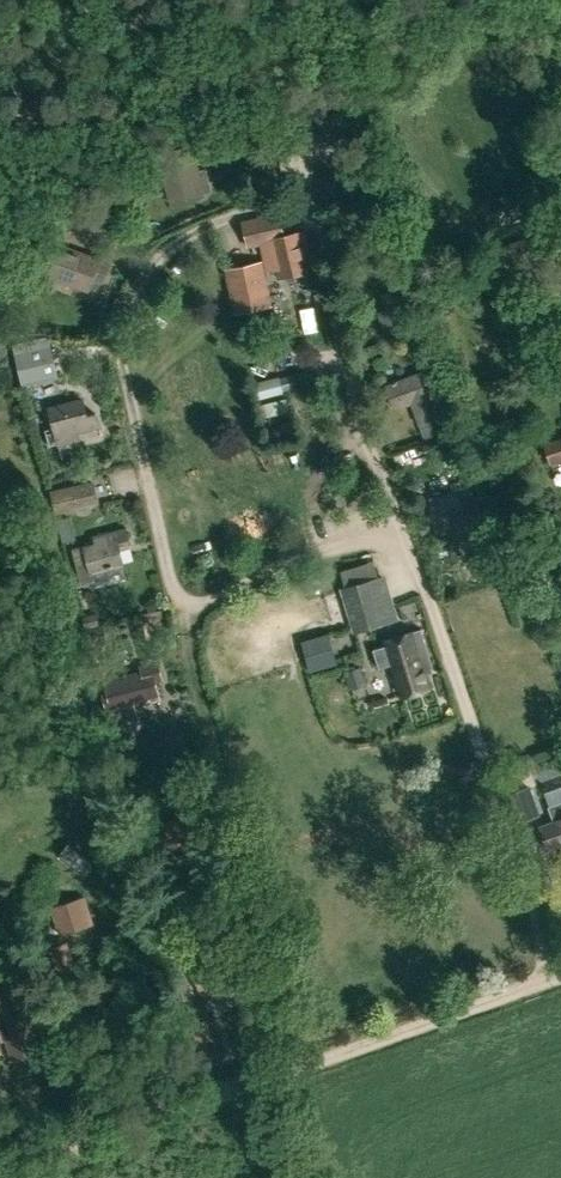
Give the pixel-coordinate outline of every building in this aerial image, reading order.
[(171,202),(202,194),(189,147),(165,154),(173,186),(168,189),(171,202)] [(116,223),(92,199),(77,213),(100,238),(116,223)] [(280,212),(241,221),(247,248),(260,245),(259,241),(285,235),(280,212)] [(273,240),(280,269),(282,276),(308,270),(305,260),(310,258),(306,241),(301,242),(299,234),(273,240)] [(65,249),(55,276),(89,289),(93,277),(103,281),(109,265),(65,249)] [(265,292),(268,291),(263,264),(228,272),(233,297),(243,295),(246,311),(268,307),(265,292)] [(420,334),(402,287),(382,294),(387,309),(378,313),(385,331),(403,325),(408,339),(420,334)] [(58,378),(51,346),(15,354),(22,386),(58,378)] [(419,425),(442,416),(426,372),(386,387),(397,417),(414,410),(419,425)] [(259,399),(280,394),(276,380),(256,385),(259,399)] [(95,414),(87,416),(83,400),(51,408),(59,444),(76,440),(74,432),(98,427),(95,414)] [(263,406),(264,426),(287,425),(287,405),(263,406)] [(547,448),(552,463),(560,459),(560,443),(547,448)] [(408,451),(411,465),(432,461),(429,447),(408,451)] [(97,504),(92,482),(55,490),(60,512),(97,504)] [(432,500),(438,527),(475,519),(467,482),(451,485),(454,495),(432,500)] [(95,537),(97,545),(74,551),(83,583),(94,580),(92,573),(124,565),(120,548),(129,545),(125,529),(95,537)] [(340,588),(354,633),(399,620),(386,574),(340,588)] [(96,615),(84,618),(86,628),(99,624),(96,615)] [(103,625),(84,630),(88,647),(108,642),(103,625)] [(386,645),(372,650),(379,669),(393,664),(403,696),(429,687),(423,669),(433,666),(420,628),(385,640),(386,645)] [(302,641),(310,671),(338,664),(329,633),(302,641)] [(159,704),(155,687),(151,672),(108,683),(115,709),(152,700),(153,706),(159,704)] [(520,823),(540,815),(531,786),(506,796),(513,816),(517,815),(520,823)] [(549,847),(560,843),(560,820),(554,822),(554,821),(542,825),(549,847)] [(95,924),(85,896),(51,907),(60,935),(95,924)] [(77,967),(68,941),(48,948),(58,974),(77,967)] [(11,992),(0,995),(0,1038),(17,1032),(13,1021),(20,1019),(11,992)] [(212,1039),(207,1019),(191,1023),(196,1043),(212,1039)]
